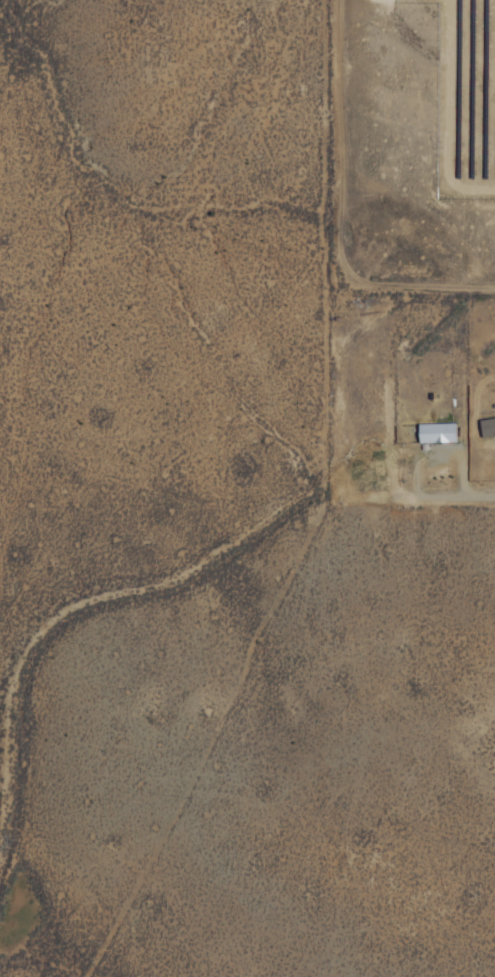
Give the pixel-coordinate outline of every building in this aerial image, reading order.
[(479,420),(481,438),(494,436),(494,417),(479,420)] [(455,422),(417,423),(417,442),(456,441),(455,422)]
